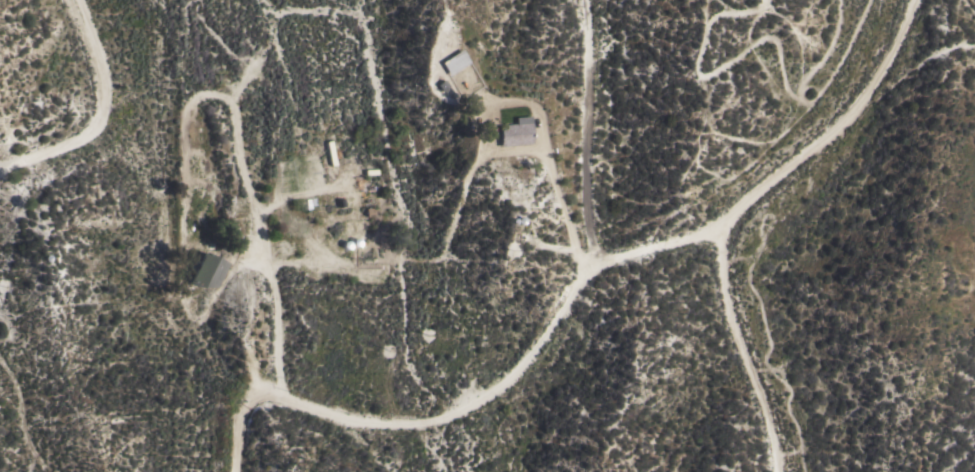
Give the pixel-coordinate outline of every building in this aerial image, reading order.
[(455,50),(462,62),(441,75),(433,63),(455,50)] [(499,147),(497,125),(513,124),(512,118),(528,116),(530,144),(499,147)] [(203,252),(212,256),(216,255),(219,250),(230,255),(226,263),(227,263),(215,287),(204,287),(200,289),(198,286),(189,281),(203,252)]
